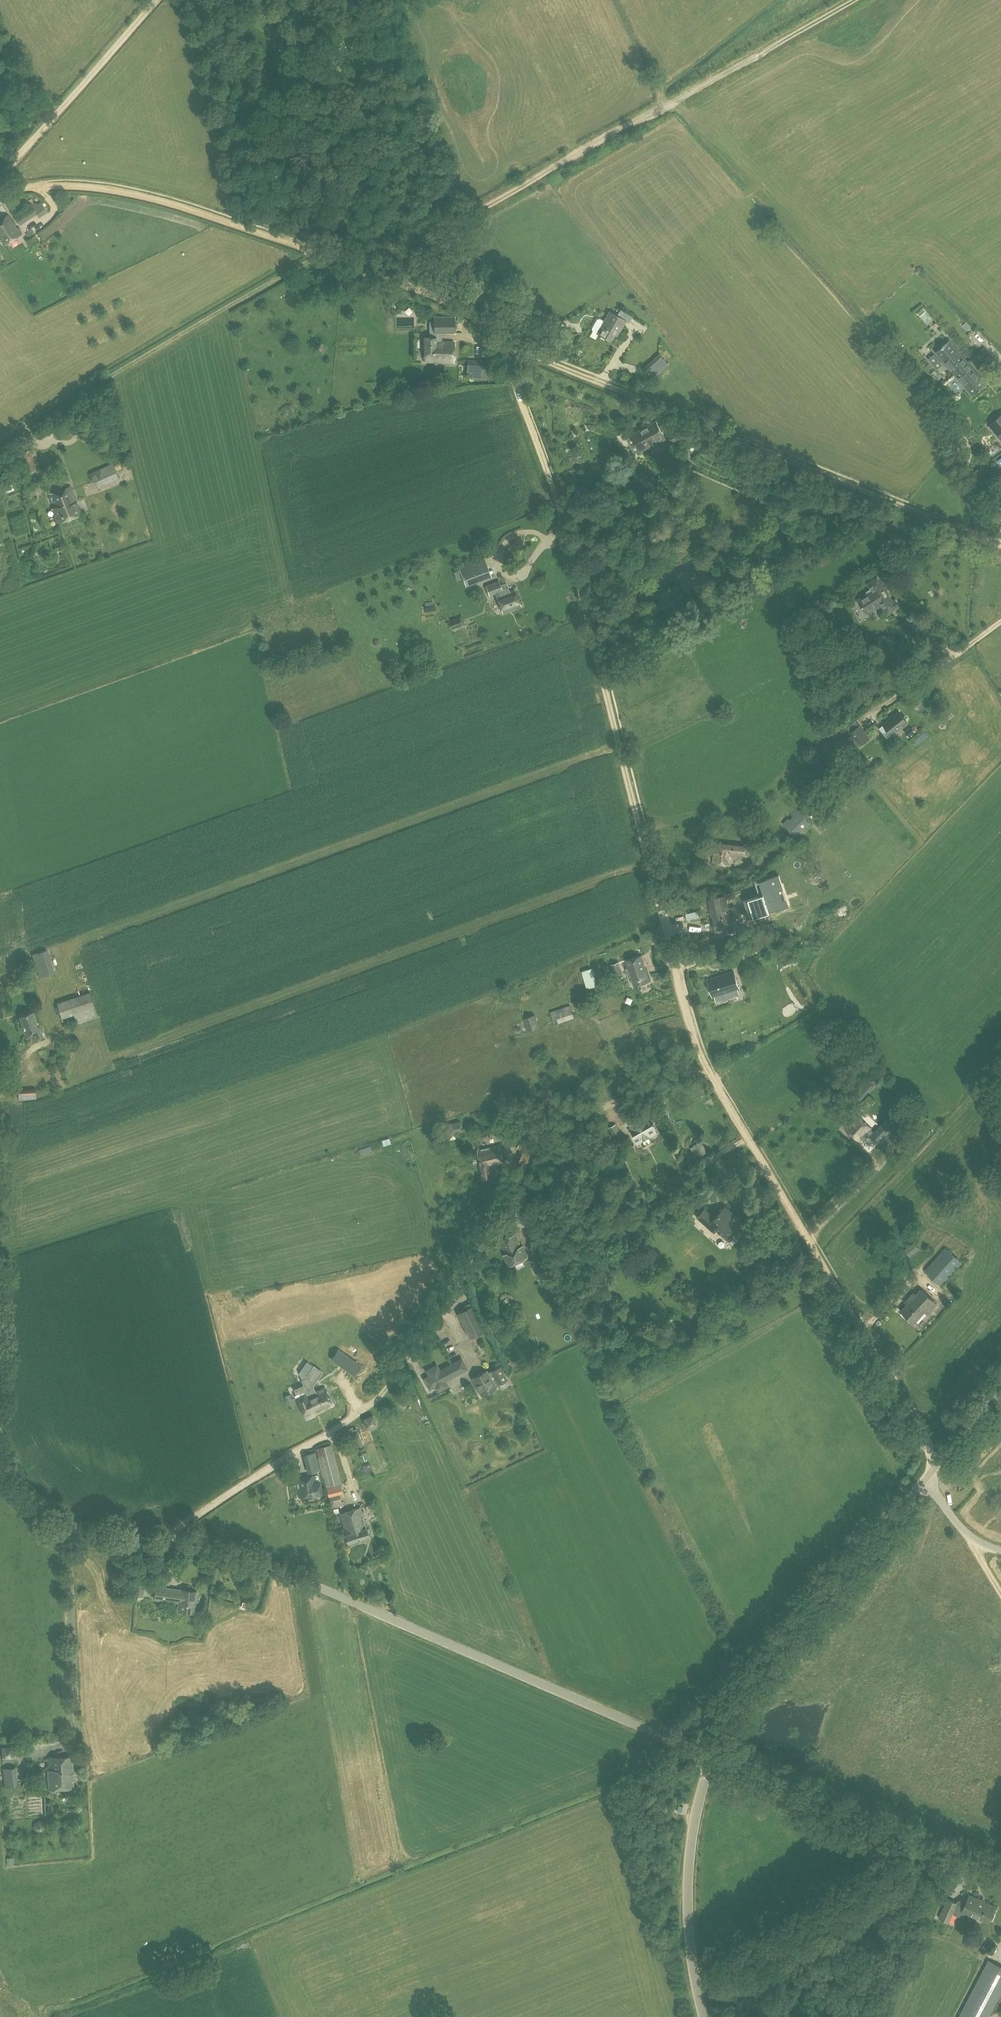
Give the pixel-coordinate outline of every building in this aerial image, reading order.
[(276,30),(275,30),(275,47),(276,47),(276,45),(287,45),(287,47),(288,30),(287,30),(276,30)] [(26,98),(33,113),(43,108),(36,94),(26,98)] [(14,214),(21,225),(38,213),(39,215),(47,210),(41,200),(37,203),(36,202),(32,204),(31,203),(14,214)] [(5,244),(21,234),(8,215),(0,220),(0,237),(5,244)] [(36,236),(26,241),(30,248),(40,242),(36,236)] [(593,331),(611,341),(616,332),(619,333),(626,320),(610,311),(604,321),(600,319),(597,319),(592,328),(593,331)] [(425,362),(454,362),(454,342),(441,342),(441,333),(455,333),(455,317),(434,317),(434,331),(430,331),(430,336),(425,336),(425,362)] [(556,340),(559,347),(565,344),(563,337),(556,340)] [(937,352),(955,373),(968,362),(949,341),(937,352)] [(643,369),(652,379),(661,371),(662,372),(670,365),(660,354),(643,369)] [(968,362),(955,373),(974,395),(986,384),(968,362)] [(998,436),(1000,434),(1000,415),(989,426),(998,436)] [(654,445),(654,443),(665,437),(662,431),(664,430),(662,426),(660,428),(656,421),(632,435),(632,436),(627,439),(634,453),(640,450),(641,452),(654,445)] [(675,442),(678,448),(688,443),(689,445),(695,442),(690,433),(684,436),(680,429),(669,434),(674,443),(675,442)] [(16,454),(23,474),(36,470),(30,449),(16,454)] [(95,470),(99,483),(120,476),(116,463),(95,470)] [(52,508),(57,523),(81,514),(70,486),(50,493),(55,507),(52,508)] [(804,504),(815,510),(820,498),(809,493),(804,504)] [(84,513),(91,512),(89,500),(82,502),(84,513)] [(459,566),(466,586),(493,576),(485,556),(459,566)] [(881,604),(887,614),(899,606),(896,600),(893,602),(878,578),(868,584),(871,588),(866,592),(867,594),(858,600),(867,614),(881,604)] [(495,593),(503,613),(521,606),(515,589),(508,591),(505,584),(501,585),(499,581),(487,585),(490,595),(495,593)] [(449,621),(452,629),(463,624),(460,616),(449,621)] [(870,665),(873,671),(884,667),(881,660),(870,665)] [(883,724),(892,735),(908,722),(899,711),(883,724)] [(850,733),(860,746),(871,738),(861,725),(860,725),(856,721),(852,724),(842,732),(846,736),(850,733)] [(905,732),(909,737),(916,732),(912,727),(905,732)] [(828,810),(833,815),(845,804),(840,799),(835,804),(834,803),(828,810)] [(784,825),(797,838),(820,815),(822,813),(809,800),(784,825)] [(713,863),(730,864),(731,858),(751,860),(752,847),(743,846),(715,843),(713,863)] [(781,883),(779,875),(766,878),(768,887),(761,889),(762,893),(744,897),(748,916),(778,909),(775,897),(779,896),(776,884),(781,883)] [(725,898),(716,898),(717,925),(726,925),(725,898)] [(749,941),(753,952),(764,947),(762,941),(767,939),(764,934),(749,941)] [(707,950),(709,956),(724,950),(724,949),(733,945),(731,940),(722,944),(707,950)] [(33,954),(40,977),(54,973),(47,949),(33,954)] [(631,977),(634,986),(650,981),(642,955),(626,960),(629,968),(626,968),(629,977),(631,977)] [(611,964),(616,979),(623,977),(619,962),(611,964)] [(588,972),(591,990),(601,988),(597,970),(588,972)] [(708,979),(713,996),(715,996),(717,1001),(727,997),(726,992),(739,988),(734,971),(708,979)] [(74,1014),(77,1024),(98,1017),(90,992),(57,1002),(62,1018),(74,1014)] [(550,1012),(553,1020),(573,1013),(571,1005),(550,1012)] [(34,1030),(36,1038),(44,1036),(41,1026),(38,1027),(33,1012),(20,1016),(26,1033),(34,1030)] [(524,1019),(528,1031),(540,1027),(536,1015),(524,1019)] [(851,1093),(860,1101),(874,1086),(871,1083),(865,1077),(851,1093)] [(18,1088),(19,1100),(36,1098),(36,1087),(18,1088)] [(646,1115),(631,1123),(634,1128),(633,1129),(635,1133),(633,1135),(637,1142),(657,1131),(653,1123),(651,1124),(646,1115)] [(860,1140),(862,1141),(866,1136),(865,1135),(871,1128),(857,1115),(845,1128),(859,1141),(860,1140)] [(888,1117),(871,1135),(880,1143),(896,1125),(888,1117)] [(447,1124),(450,1135),(462,1132),(459,1121),(447,1124)] [(609,1127),(616,1140),(623,1137),(616,1124),(609,1127)] [(521,1150),(533,1154),(537,1144),(522,1138),(518,1148),(521,1150)] [(693,1145),(699,1156),(708,1151),(702,1140),(693,1145)] [(479,1150),(484,1178),(495,1176),(494,1166),(503,1164),(500,1146),(479,1150)] [(699,1161),(704,1169),(715,1162),(711,1154),(699,1161)] [(528,1166),(520,1163),(518,1168),(526,1172),(528,1166)] [(717,1229),(729,1240),(739,1229),(745,1235),(752,1227),(743,1219),(742,1221),(726,1206),(715,1218),(705,1209),(698,1217),(715,1232),(717,1229)] [(912,1236),(914,1237),(915,1237),(916,1236),(917,1236),(918,1234),(919,1232),(919,1230),(919,1229),(918,1227),(917,1226),(915,1226),(913,1226),(911,1226),(909,1228),(908,1230),(908,1232),(909,1234),(910,1235),(912,1236)] [(504,1254),(509,1265),(528,1256),(523,1245),(522,1246),(516,1234),(500,1242),(506,1254),(504,1254)] [(904,1249),(910,1257),(920,1249),(914,1241),(904,1249)] [(925,1270),(942,1286),(963,1263),(946,1247),(925,1270)] [(530,1260),(539,1279),(550,1274),(541,1255),(530,1260)] [(902,1311),(914,1322),(925,1311),(928,1314),(937,1303),(921,1289),(902,1311)] [(458,1313),(470,1338),(485,1330),(473,1306),(458,1313)] [(346,1356),(337,1350),(331,1359),(340,1365),(346,1356)] [(297,1361),(293,1351),(280,1355),(283,1365),(297,1361)] [(434,1387),(437,1392),(449,1386),(446,1380),(467,1369),(462,1358),(439,1370),(437,1364),(426,1370),(429,1375),(423,1378),(429,1390),(434,1387)] [(297,1397),(307,1419),(315,1415),(315,1414),(333,1406),(326,1388),(316,1392),(314,1386),(323,1372),(314,1366),(307,1375),(308,1377),(303,1380),(304,1385),(295,1389),(298,1396),(297,1397)] [(472,1377),(482,1395),(496,1388),(493,1383),(497,1381),(498,1384),(507,1379),(500,1366),(491,1370),(492,1372),(489,1374),(487,1370),(472,1377)] [(285,1397),(287,1405),(294,1402),(291,1395),(285,1397)] [(373,1413),(367,1416),(371,1424),(377,1421),(373,1413)] [(375,1430),(381,1426),(378,1421),(372,1424),(375,1430)] [(346,1432),(349,1438),(359,1433),(356,1428),(346,1432)] [(349,1439),(354,1449),(364,1444),(359,1434),(349,1439)] [(318,1456),(328,1496),(343,1493),(330,1444),(317,1448),(319,1456),(318,1456)] [(306,1454),(311,1472),(320,1470),(315,1452),(306,1454)] [(297,1478),(300,1497),(322,1493),(320,1483),(316,1483),(314,1476),(297,1478)] [(330,1497),(333,1508),(343,1505),(340,1494),(330,1497)] [(340,1513),(349,1542),(369,1536),(360,1507),(340,1513)] [(178,1611),(194,1613),(197,1591),(181,1589),(181,1590),(156,1586),(154,1598),(179,1602),(178,1611)] [(941,1607),(952,1611),(955,1601),(944,1597),(941,1607)] [(2,1741),(4,1762),(14,1761),(12,1740),(2,1741)] [(48,1769),(49,1789),(74,1788),(72,1755),(50,1756),(50,1769),(48,1769)] [(3,1768),(5,1786),(18,1785),(16,1766),(3,1768)] [(35,1830),(38,1831),(41,1831),(44,1829),(45,1826),(44,1822),(42,1820),(39,1820),(36,1821),(34,1823),(34,1827),(35,1830)] [(940,1918),(949,1922),(953,1913),(959,1915),(964,1913),(965,1910),(990,1921),(996,1906),(986,1902),(984,1897),(980,1899),(970,1895),(967,1900),(964,1898),(958,1901),(957,1903),(948,1899),(940,1918)] [(1000,1995),(1000,1965),(988,1959),(958,2016),(990,2016),(1000,1995)]
